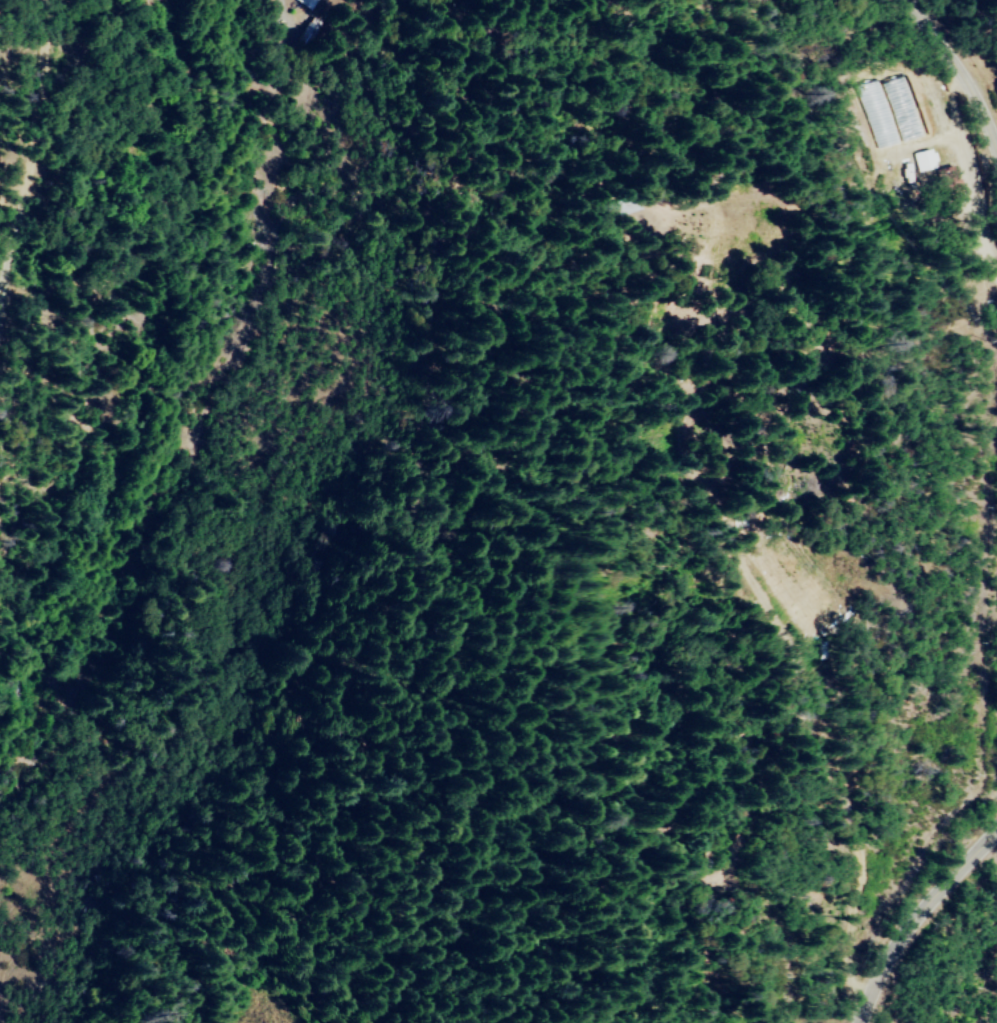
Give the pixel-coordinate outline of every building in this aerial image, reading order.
[(317,0),(296,0),(311,10),(317,0)] [(911,153),(916,172),(934,166),(928,148),(911,153)] [(959,190),(951,165),(935,170),(942,195),(959,190)]
